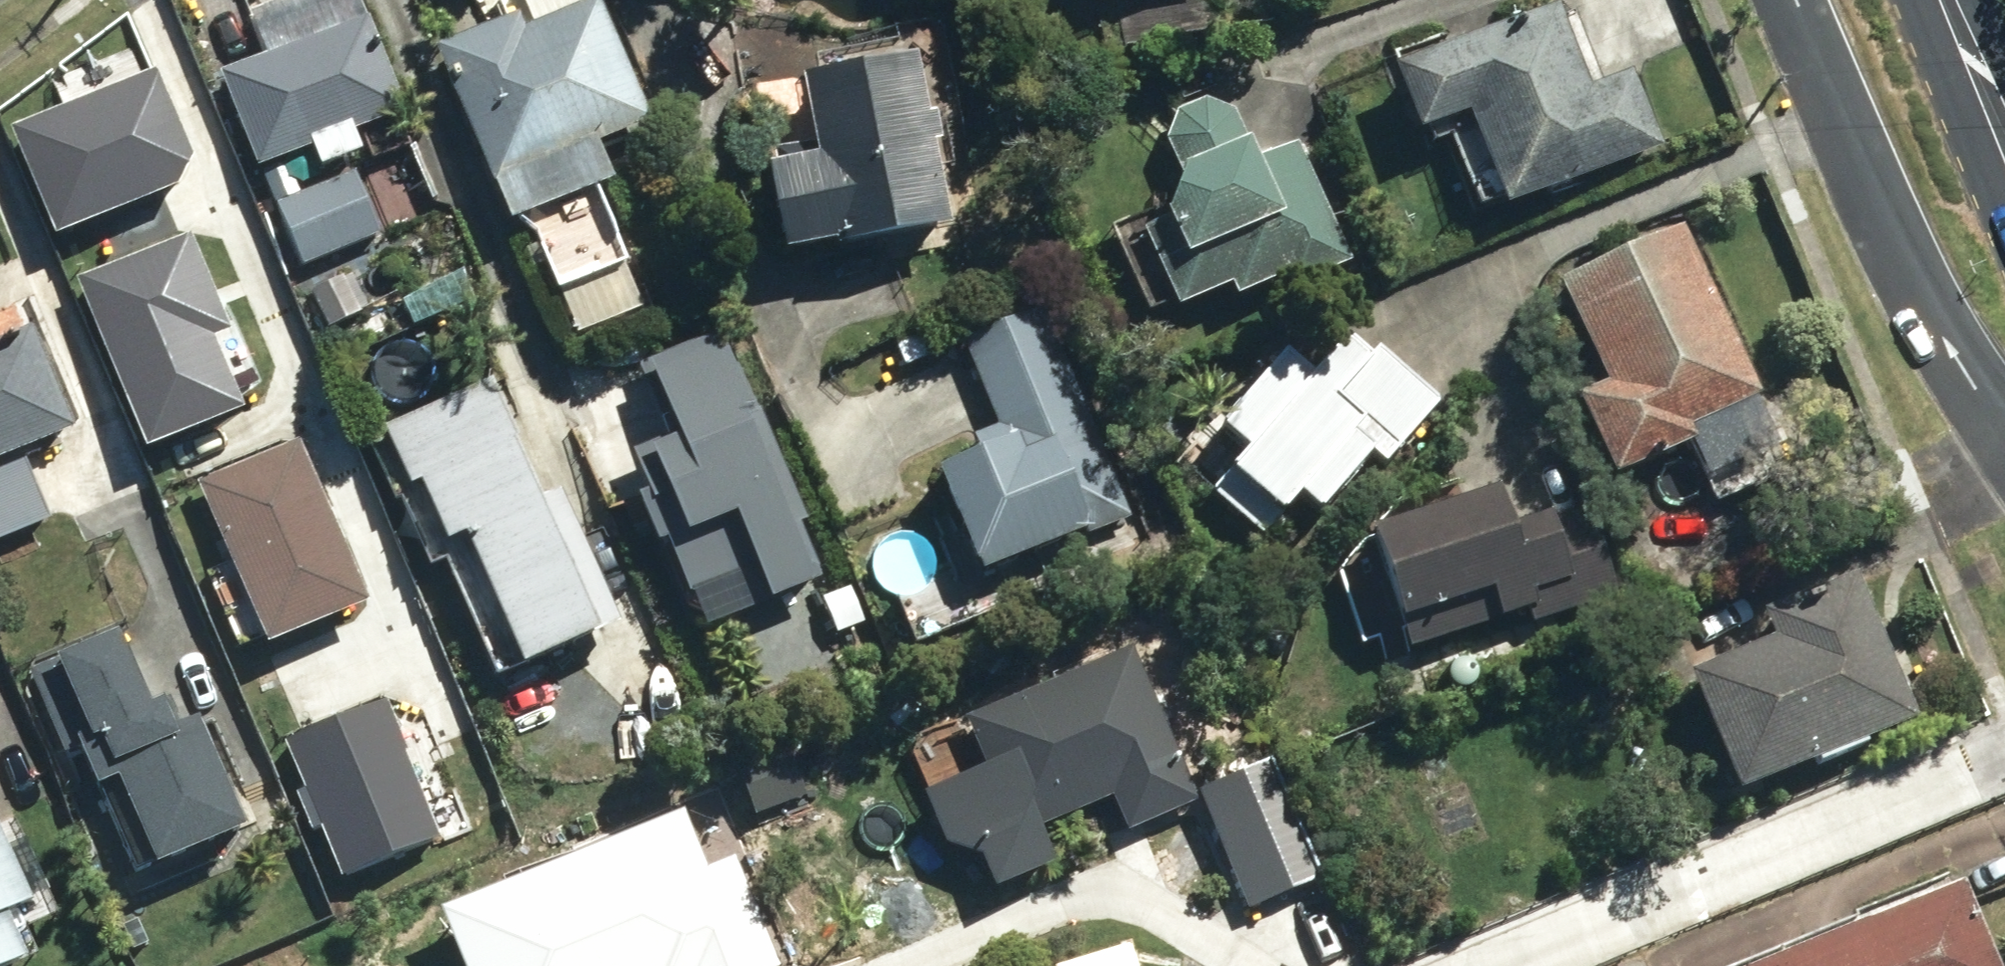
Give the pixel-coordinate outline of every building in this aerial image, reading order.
[(492,232),(599,186),(583,147),(638,123),(588,0),(582,0),(509,29),(506,19),(419,54),(492,232)] [(1461,112),(1497,208),(1660,147),(1629,68),(1587,85),(1555,3),(1387,70),(1411,131),(1461,112)] [(302,148),(310,169),(355,154),(347,131),(399,113),(365,18),(213,74),(248,168),(302,148)] [(751,164),(770,253),(835,238),(837,245),(940,223),(922,143),(932,142),(925,115),(919,116),(906,54),(794,78),(810,151),(751,164)] [(1134,231),(1169,311),(1221,287),(1226,299),(1276,276),(1283,290),(1347,261),(1294,143),(1253,162),(1232,110),(1202,99),(1171,113),(1160,138),(1172,168),(1151,221),(1134,231)] [(86,315),(118,392),(191,362),(166,303),(186,294),(178,275),(219,258),(180,162),(100,195),(97,188),(37,213),(79,318),(86,315)] [(306,187),(316,217),(345,208),(336,177),(306,187)] [(531,248),(569,336),(635,308),(596,219),(531,248)] [(1568,397),(1605,477),(1689,439),(1683,425),(1760,390),(1682,220),(1552,280),(1599,381),(1568,397)] [(1010,272),(1019,301),(1073,285),(1063,255),(1010,272)] [(926,476),(968,579),(1128,512),(1043,306),(959,340),(994,428),(969,438),(976,456),(926,476)] [(45,520),(16,448),(65,428),(24,324),(0,334),(0,538),(45,520)] [(799,524),(719,332),(634,366),(663,436),(622,453),(638,492),(626,496),(645,543),(651,541),(679,608),(707,620),(813,580),(792,527),(799,524)] [(1202,493),(1256,538),(1290,498),(1312,515),(1363,460),(1377,472),(1437,402),(1374,348),(1361,362),(1333,339),(1303,374),(1275,352),(1209,428),(1237,452),(1202,493)] [(484,680),(608,627),(551,490),(527,500),(502,439),(505,437),(481,382),(377,426),(402,486),(389,492),(420,566),(434,560),(484,680)] [(1526,608),(1530,621),(1614,594),(1583,507),(1542,521),(1541,516),(1502,529),(1490,492),(1357,535),(1387,626),(1398,622),(1406,647),(1526,608)] [(1680,674),(1729,795),(1808,762),(1811,768),(1866,745),(1863,739),(1912,719),(1853,573),(1755,613),(1765,638),(1680,674)] [(1191,805),(1124,648),(955,722),(975,768),(912,795),(958,903),(1049,864),(1034,830),(1108,797),(1124,833),(1191,805)] [(1265,761),(1190,793),(1242,915),(1318,882),(1265,761)] [(730,853),(705,864),(682,809),(425,916),(446,965),(777,965),(730,853)] [(19,904),(0,857),(0,911),(19,904)] [(1959,882),(1756,965),(1995,965),(1959,882)] [(12,963),(0,932),(0,965),(5,965),(12,963)]
